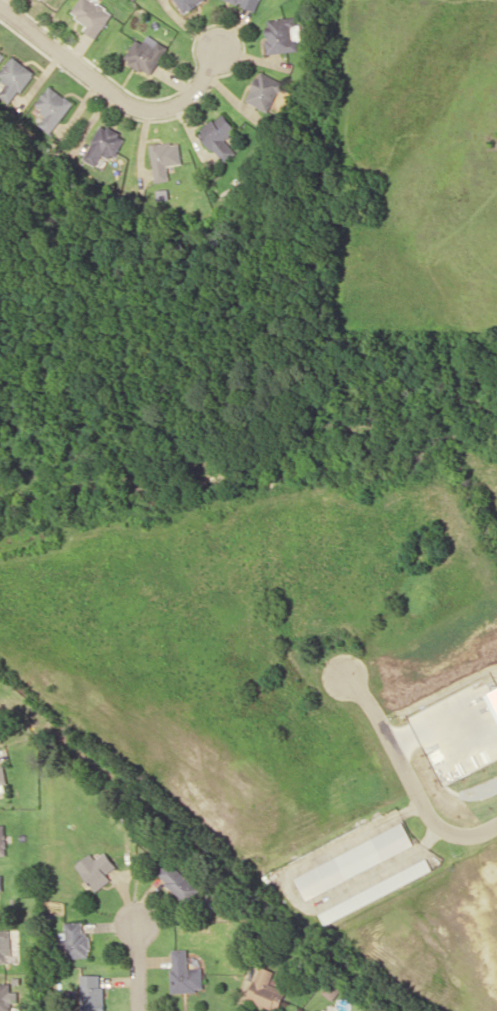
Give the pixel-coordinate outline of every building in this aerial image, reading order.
[(113,11),(93,0),(79,0),(70,14),(87,24),(83,31),(97,39),(113,11)] [(206,0),(176,0),(185,14),(206,0)] [(255,11),(260,0),(226,0),(255,11)] [(300,51),(296,16),(264,20),(268,54),(300,51)] [(144,43),(135,39),(124,62),(154,75),(167,45),(147,36),(144,43)] [(12,104),(33,71),(13,58),(0,79),(0,97),(12,104)] [(245,101),(268,112),(283,83),(260,71),(245,101)] [(73,103),(49,86),(34,106),(46,115),(39,125),(51,134),(73,103)] [(199,132),(223,163),(236,153),(225,140),(237,130),(223,113),(199,132)] [(114,159),(125,137),(101,124),(82,159),(95,166),(102,153),(114,159)] [(150,146),(155,182),(169,180),(167,166),(182,164),(179,142),(150,146)] [(413,848),(403,825),(293,876),(303,899),(413,848)] [(74,865),(93,892),(110,881),(105,874),(115,867),(105,852),(94,860),(90,854),(74,865)] [(199,890),(170,862),(156,876),(186,904),(199,890)] [(63,922),(64,958),(89,957),(89,934),(82,934),(82,922),(63,922)] [(5,964),(5,955),(9,955),(10,931),(0,931),(0,964),(5,964)] [(188,950),(170,950),(171,992),(203,991),(202,968),(188,969),(188,950)] [(286,990),(269,984),(274,972),(259,966),(246,1000),(274,1010),(278,1010),(286,990)] [(101,974),(79,975),(80,1010),(95,1010),(102,1010),(101,974)] [(340,988),(329,981),(321,994),(332,1000),(340,988)] [(9,983),(0,983),(0,1010),(9,1010),(9,983)]
